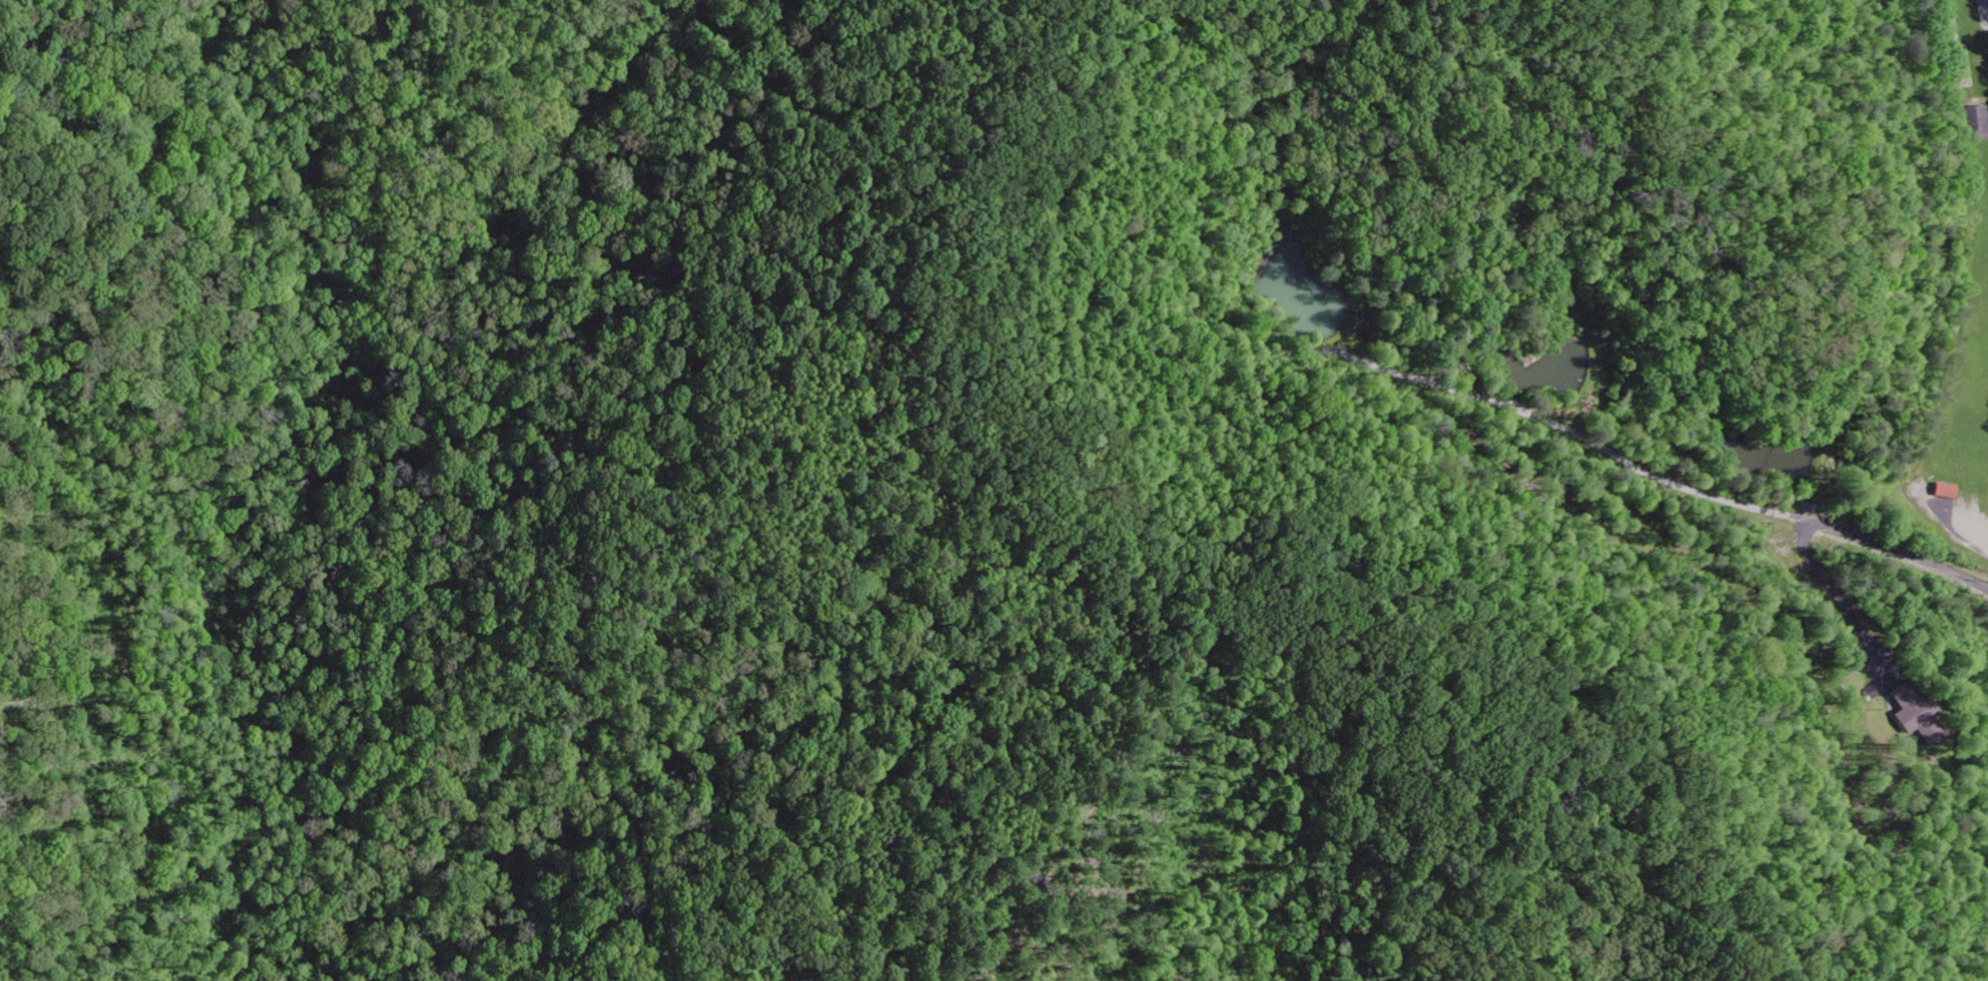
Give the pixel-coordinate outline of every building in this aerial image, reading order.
[(1956,500),(1957,487),(1936,485),(1935,498),(1956,500)] [(1890,695),(1902,711),(1895,716),(1906,733),(1916,726),(1930,747),(1945,737),(1932,719),(1939,714),(1926,695),(1919,700),(1907,683),(1890,695)]
